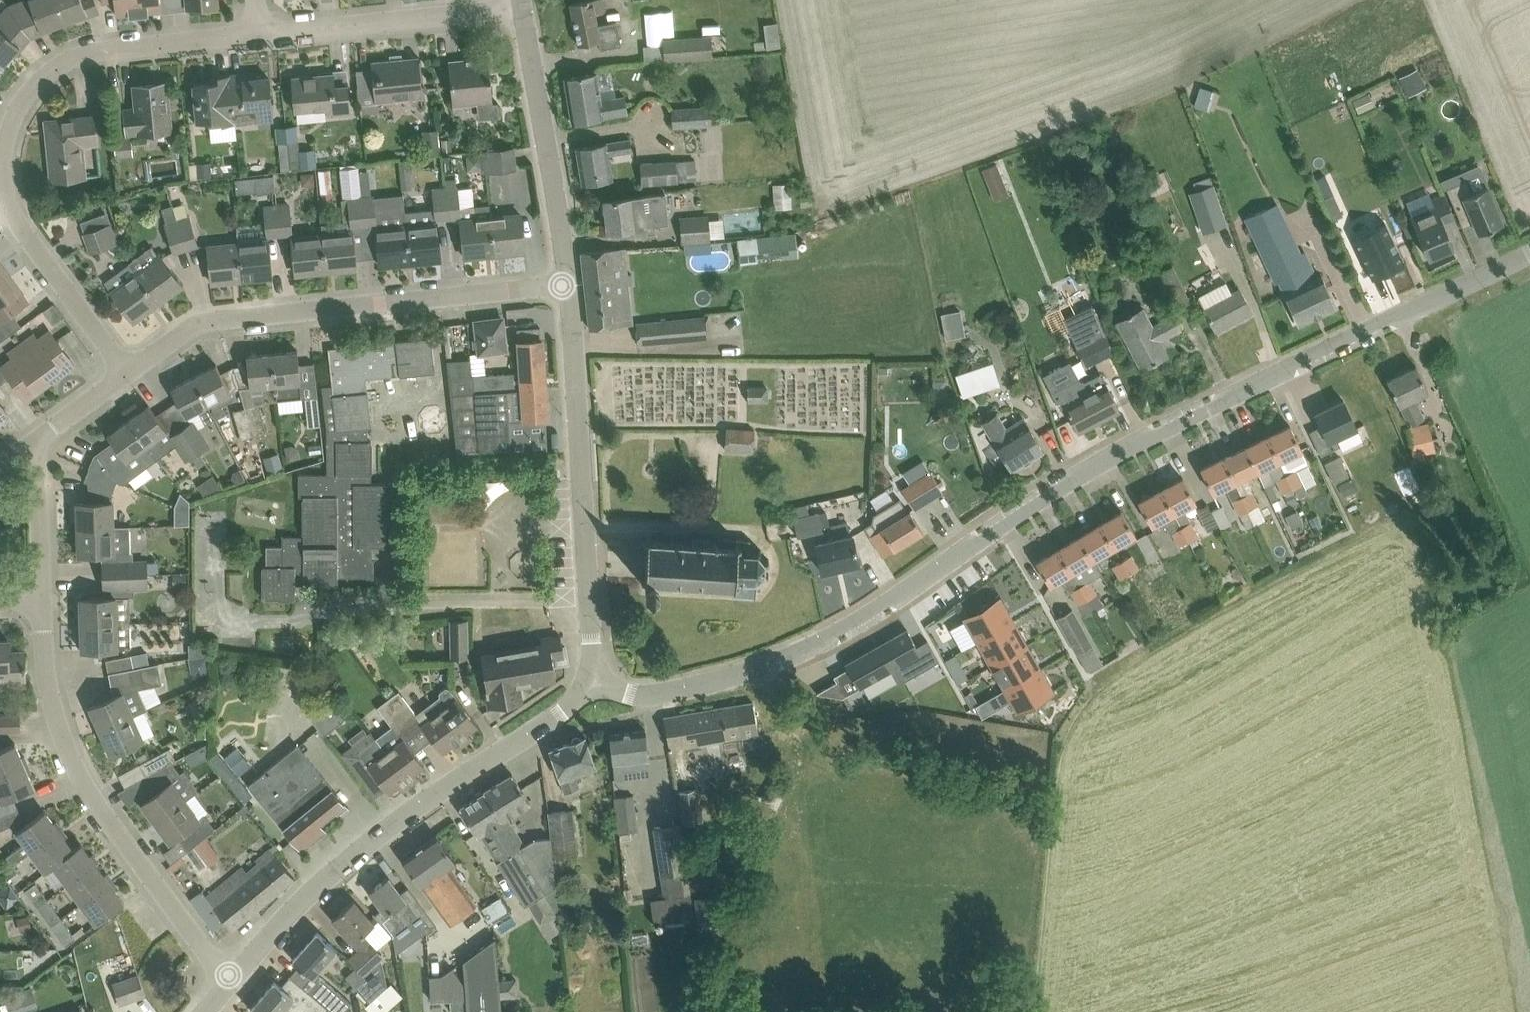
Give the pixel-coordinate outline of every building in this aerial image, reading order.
[(65,21),(57,0),(22,0),(9,5),(31,37),(52,29),(51,26),(65,21)] [(65,21),(78,16),(79,19),(101,12),(96,0),(57,0),(65,21)] [(115,1),(117,14),(130,13),(130,15),(140,14),(138,0),(102,0),(103,3),(115,1)] [(140,14),(149,13),(149,11),(162,9),(161,0),(138,0),(140,14)] [(599,40),(601,48),(621,44),(617,21),(598,25),(595,12),(605,10),(603,0),(581,0),(571,2),(579,44),(599,40)] [(0,15),(0,59),(5,63),(14,52),(17,54),(31,37),(9,5),(0,15)] [(781,46),(778,21),(764,23),(767,47),(781,46)] [(664,44),(665,59),(665,61),(713,58),(711,35),(664,38),(664,44)] [(423,96),(419,55),(373,60),(377,101),(423,96)] [(449,60),(452,83),(453,94),(454,106),(478,103),(494,101),(489,56),(460,59),(449,60)] [(1399,76),(1405,89),(1424,80),(1417,67),(1399,76)] [(236,122),(259,120),(274,118),(270,76),(254,78),(254,72),(231,74),(236,122)] [(565,77),(569,99),(573,122),(604,117),(604,116),(628,112),(625,95),(601,99),(600,94),(596,72),(565,77)] [(350,112),(347,79),(334,80),(334,73),(293,76),(296,110),(328,107),(328,114),(350,112)] [(236,122),(231,74),(212,76),(212,82),(194,84),(198,120),(210,119),(211,125),(236,122)] [(172,129),(167,81),(135,85),(137,108),(125,109),(128,133),(140,132),(172,129)] [(711,105),(673,108),(674,127),(712,124),(711,105)] [(94,115),(46,120),(52,179),(82,176),(79,144),(97,143),(94,115)] [(292,168),(287,125),(276,126),(277,142),(279,142),(281,169),(292,168)] [(292,168),(312,167),(316,166),(315,148),(299,150),(297,125),(287,125),(292,168)] [(438,128),(429,129),(430,143),(424,144),(419,144),(420,153),(440,151),(438,128)] [(116,157),(134,155),(132,136),(115,138),(116,157)] [(442,138),(443,151),(453,150),(451,137),(442,138)] [(577,147),(583,183),(613,178),(609,154),(633,150),(631,138),(577,147)] [(513,148),(484,151),(486,171),(516,168),(513,148)] [(402,175),(401,175),(402,188),(413,187),(410,159),(401,160),(402,175)] [(677,159),(642,162),(644,191),(679,188),(678,181),(697,180),(695,159),(678,161),(677,159)] [(211,162),(197,163),(198,176),(212,175),(211,162)] [(1008,188),(997,163),(981,170),(991,195),(1008,188)] [(321,193),(333,191),(331,168),(319,169),(321,193)] [(314,171),(301,172),(302,186),(315,185),(314,171)] [(276,191),(274,174),(256,176),(258,191),(258,193),(276,191)] [(381,265),(411,262),(405,211),(405,208),(376,211),(372,176),(360,177),(362,196),(365,225),(377,224),(381,265)] [(465,256),(495,253),(491,217),(490,217),(489,204),(470,205),(469,187),(458,187),(458,186),(457,186),(456,178),(445,179),(446,187),(449,217),(461,216),(465,256)] [(788,207),(787,182),(771,182),(772,207),(788,207)] [(1485,236),(1509,226),(1493,188),(1479,196),(1474,182),(1452,190),(1462,213),(1473,208),(1485,236)] [(1214,184),(1191,192),(1204,232),(1208,230),(1227,224),(1214,184)] [(436,208),(405,211),(411,262),(441,259),(437,218),(449,217),(446,187),(434,189),(436,208)] [(665,192),(659,193),(643,194),(605,199),(609,230),(647,225),(648,232),(656,231),(655,224),(669,222),(665,192)] [(1343,215),(1333,193),(1325,197),(1334,218),(1343,215)] [(1444,221),(1455,216),(1445,194),(1433,199),(1436,206),(1411,216),(1428,257),(1454,246),(1444,221)] [(365,225),(362,196),(350,197),(353,227),(365,225)] [(190,216),(189,216),(184,202),(174,205),(187,248),(198,244),(190,216)] [(1246,217),(1279,280),(1277,282),(1287,301),(1282,304),(1285,309),(1289,306),(1298,324),(1336,306),(1322,274),(1313,279),(1277,202),(1246,217)] [(290,203),(278,205),(280,234),(293,233),(290,203)] [(187,248),(174,205),(173,204),(162,207),(167,223),(166,223),(175,251),(187,248)] [(268,235),(280,234),(278,205),(265,206),(268,235)] [(522,213),(491,217),(495,253),(525,250),(522,213)] [(711,240),(711,237),(720,236),(718,221),(710,221),(709,214),(680,217),(682,243),(711,240)] [(119,241),(113,223),(85,233),(92,251),(119,241)] [(1354,240),(1372,282),(1405,268),(1387,226),(1354,240)] [(353,230),(323,234),(327,270),(357,267),(353,230)] [(327,270),(323,234),(293,237),(296,273),(327,270)] [(738,238),(740,252),(741,262),(760,260),(758,236),(757,236),(738,238)] [(269,239),(239,242),(242,279),(273,276),(269,239)] [(242,279),(239,242),(209,245),(212,282),(242,279)] [(161,255),(160,256),(152,245),(129,262),(158,303),(183,285),(161,255)] [(611,248),(582,251),(591,328),(619,325),(620,325),(616,286),(630,284),(634,283),(633,272),(615,274),(612,248),(611,248)] [(11,276),(0,261),(0,285),(11,276)] [(158,303),(129,262),(128,263),(129,264),(105,282),(134,321),(158,303)] [(1190,301),(1173,264),(1154,273),(1172,310),(1190,301)] [(11,276),(0,285),(0,323),(29,301),(11,276)] [(1241,288),(1232,292),(1227,281),(1199,296),(1204,307),(1216,329),(1252,310),(1241,288)] [(53,323),(64,316),(54,302),(44,310),(53,323)] [(1153,327),(1151,324),(1143,308),(1118,320),(1126,337),(1143,368),(1168,355),(1159,339),(1181,328),(1174,315),(1153,327)] [(960,310),(942,314),(947,337),(965,334),(960,310)] [(470,358),(470,360),(485,358),(485,353),(507,350),(505,338),(503,317),(477,321),(479,342),(480,351),(470,352),(471,358),(470,358)] [(639,344),(668,341),(707,338),(705,318),(637,324),(639,344)] [(487,374),(485,358),(470,360),(471,391),(476,391),(546,386),(543,339),(541,339),(541,327),(518,328),(521,371),(487,374)] [(432,328),(408,331),(412,371),(434,369),(435,378),(449,377),(446,352),(434,353),(432,328)] [(51,330),(40,338),(35,331),(21,341),(51,381),(76,364),(51,330)] [(390,373),(412,371),(408,331),(384,333),(387,358),(374,359),(377,384),(391,383),(390,373)] [(1105,332),(1076,345),(1086,365),(1115,352),(1105,332)] [(51,381),(21,341),(8,351),(13,358),(2,366),(27,399),(51,381)] [(277,399),(289,398),(303,397),(298,350),(273,352),(277,399)] [(277,399),(273,352),(247,355),(250,386),(264,385),(266,401),(277,399)] [(993,362),(986,364),(956,374),(963,395),(1000,383),(993,362)] [(194,375),(216,417),(227,412),(219,398),(232,392),(217,364),(194,375)] [(1416,364),(1387,378),(1399,405),(1400,404),(1410,425),(1425,418),(1415,397),(1429,391),(1416,364)] [(1101,372),(1085,381),(1079,379),(1053,392),(1061,408),(1066,406),(1079,431),(1120,410),(1107,383),(1106,383),(1101,372)] [(194,375),(172,387),(178,399),(186,415),(187,416),(198,409),(206,422),(206,423),(216,417),(194,375)] [(546,386),(476,391),(451,393),(458,450),(461,450),(462,458),(528,454),(527,445),(526,431),(511,432),(509,403),(523,402),(525,419),(549,417),(546,386)] [(767,400),(767,386),(748,386),(748,400),(767,400)] [(318,395),(305,396),(308,425),(321,424),(318,395)] [(1357,427),(1344,399),(1315,412),(1322,425),(1310,431),(1321,454),(1341,445),(1337,437),(1357,427)] [(9,413),(0,400),(0,419),(9,413)] [(128,419),(157,457),(167,450),(157,437),(168,429),(149,403),(128,419)] [(246,407),(255,435),(266,431),(258,403),(246,407)] [(242,439),(255,435),(246,407),(234,411),(242,439)] [(1012,470),(1045,450),(1028,423),(1010,434),(997,413),(983,421),(996,443),(1012,470)] [(189,420),(181,425),(199,452),(200,451),(210,444),(199,426),(193,417),(189,420)] [(96,454),(90,468),(118,480),(123,482),(147,464),(148,464),(157,457),(128,419),(108,434),(115,444),(99,456),(96,454)] [(1430,422),(1407,429),(1413,457),(1436,452),(1430,422)] [(1293,487),(1294,487),(1300,496),(1307,492),(1302,482),(1296,470),(1308,463),(1301,449),(1303,449),(1291,424),(1269,435),(1293,487)] [(186,461),(192,456),(199,452),(181,425),(170,432),(171,435),(170,436),(186,461)] [(755,429),(727,428),(726,448),(754,450),(755,429)] [(1291,488),(1293,487),(1269,435),(1265,437),(1250,444),(1246,446),(1258,470),(1265,485),(1275,480),(1277,480),(1283,492),(1291,488)] [(301,456),(299,448),(293,444),(285,446),(288,459),(301,456)] [(1246,446),(1242,448),(1227,455),(1224,457),(1235,481),(1247,476),(1258,470),(1246,446)] [(199,452),(192,456),(199,467),(206,462),(200,451),(199,452)] [(283,470),(282,467),(278,454),(265,458),(269,471),(270,474),(283,470)] [(1339,455),(1325,463),(1334,482),(1349,475),(1339,455)] [(1224,457),(1201,468),(1213,492),(1225,486),(1235,481),(1224,457)] [(113,492),(118,480),(90,468),(85,479),(94,483),(95,501),(78,501),(79,527),(130,526),(130,525),(114,525),(114,500),(112,500),(111,491),(113,492)] [(931,471),(902,488),(915,509),(944,492),(931,471)] [(282,481),(298,527),(327,517),(318,488),(302,493),(297,478),(298,478),(297,476),(282,481)] [(1161,489),(1189,539),(1198,533),(1184,507),(1196,500),(1184,477),(1161,489)] [(1354,491),(1349,479),(1339,484),(1345,495),(1354,491)] [(269,537),(298,527),(282,481),(281,482),(287,498),(273,503),(268,488),(269,488),(268,486),(253,491),(269,537)] [(1291,488),(1283,492),(1290,505),(1297,502),(1291,488)] [(1152,524),(1163,518),(1171,533),(1173,532),(1179,545),(1189,539),(1161,489),(1139,501),(1152,524)] [(269,537),(253,491),(238,496),(239,498),(240,497),(245,512),(229,518),(239,547),(269,537)] [(1242,495),(1249,509),(1258,504),(1251,491),(1242,495)] [(529,528),(527,492),(509,494),(511,529),(529,528)] [(511,529),(509,494),(491,495),(493,531),(511,529)] [(493,531),(491,495),(472,497),(475,532),(493,531)] [(1242,495),(1233,500),(1239,514),(1240,513),(1248,510),(1249,509),(1242,495)] [(900,498),(874,514),(872,522),(865,526),(883,555),(923,531),(910,510),(908,511),(900,498)] [(466,500),(445,502),(447,538),(469,536),(466,500)] [(429,539),(447,538),(445,502),(427,503),(429,539)] [(429,539),(427,503),(409,504),(412,540),(429,539)] [(412,540),(409,504),(387,506),(390,542),(412,540)] [(1209,504),(1198,509),(1209,530),(1219,524),(1212,511),(1209,504)] [(1212,511),(1219,524),(1221,529),(1232,523),(1230,520),(1223,506),(1212,511)] [(1122,510),(1101,523),(1115,546),(1136,533),(1122,510)] [(1240,513),(1247,528),(1255,524),(1248,510),(1240,513)] [(814,532),(823,571),(860,563),(853,533),(826,540),(820,512),(794,518),(798,536),(814,532)] [(1094,559),(1115,546),(1101,523),(1080,536),(1096,563),(1094,559)] [(147,559),(134,560),(134,551),(131,551),(130,526),(79,527),(80,553),(115,552),(118,551),(118,561),(104,561),(104,575),(147,573),(147,559)] [(1158,556),(1147,533),(1137,539),(1148,561),(1158,556)] [(671,581),(689,582),(689,587),(692,587),(692,586),(710,587),(710,588),(713,588),(713,584),(733,585),(733,590),(734,590),(733,595),(757,596),(757,584),(760,583),(758,579),(764,574),(768,576),(770,573),(765,571),(766,563),(771,562),(770,558),(765,560),(760,554),(762,549),(759,548),(757,552),(750,552),(751,539),(718,537),(718,542),(716,541),(716,539),(714,539),(713,540),(695,539),(695,538),(693,538),(692,542),(674,541),(674,537),(671,536),(671,541),(651,539),(652,535),(649,535),(649,539),(644,539),(644,542),(649,542),(646,576),(642,576),(641,579),(646,579),(646,584),(647,584),(646,587),(650,591),(655,591),(659,588),(659,583),(658,580),(668,581),(668,585),(671,585),(671,581)] [(1101,574),(1096,563),(1080,536),(1058,548),(1087,599),(1094,610),(1104,604),(1091,579),(1101,574)] [(1051,584),(1062,577),(1069,592),(1071,591),(1078,604),(1087,599),(1058,548),(1037,561),(1051,584)] [(207,598),(252,583),(242,553),(213,563),(218,579),(203,584),(203,583),(202,583),(207,598)] [(1133,553),(1123,560),(1131,573),(1141,567),(1133,553)] [(1131,573),(1123,560),(1113,566),(1121,579),(1131,573)] [(105,588),(148,586),(147,573),(104,575),(105,588)] [(174,585),(187,584),(187,574),(173,574),(174,585)] [(975,639),(1013,617),(999,592),(961,614),(975,639)] [(81,597),(82,623),(130,622),(129,598),(117,598),(117,596),(81,597)] [(1445,608),(1457,611),(1459,601),(1448,598),(1445,608)] [(1074,609),(1057,618),(1087,672),(1103,663),(1074,609)] [(1013,617),(975,639),(988,662),(1027,640),(1013,617)] [(468,620),(450,621),(452,658),(469,658),(468,620)] [(83,649),(132,647),(131,622),(130,622),(82,623),(83,649)] [(398,626),(396,625),(394,626),(393,626),(392,627),(390,628),(389,629),(389,630),(388,632),(388,633),(388,635),(389,637),(389,638),(390,639),(392,640),(393,641),(394,641),(396,641),(398,641),(399,641),(400,640),(402,639),(403,638),(403,637),(404,635),(404,633),(404,632),(403,630),(403,629),(402,628),(400,627),(399,626),(398,626)] [(907,627),(883,641),(904,679),(928,665),(920,652),(921,651),(907,627)] [(543,644),(482,654),(491,706),(522,700),(519,683),(557,677),(555,665),(566,663),(564,648),(566,648),(566,646),(564,646),(562,635),(542,638),(543,644)] [(27,685),(26,651),(10,651),(9,639),(0,639),(0,686),(27,685)] [(988,662),(1002,686),(1040,664),(1027,640),(988,662)] [(904,679),(883,641),(846,662),(859,686),(896,665),(904,679)] [(189,643),(190,656),(208,653),(210,653),(209,643),(189,643)] [(109,672),(153,663),(151,651),(107,659),(109,672)] [(208,653),(190,656),(189,657),(193,676),(212,673),(208,653)] [(962,664),(956,654),(945,660),(951,670),(962,664)] [(153,663),(144,665),(109,672),(114,696),(91,706),(101,730),(134,715),(145,710),(149,708),(139,688),(163,683),(159,662),(153,663)] [(1040,664),(1002,686),(1016,710),(1054,688),(1040,664)] [(320,667),(318,684),(322,689),(333,680),(321,666),(320,667)] [(313,680),(304,679),(303,688),(312,689),(313,680)] [(837,680),(817,691),(817,692),(843,696),(845,695),(837,680)] [(458,697),(457,698),(450,687),(446,687),(440,691),(440,696),(433,701),(465,743),(473,737),(469,731),(478,724),(458,697)] [(399,690),(397,691),(389,698),(411,726),(419,720),(421,718),(417,713),(399,690)] [(972,691),(965,695),(971,706),(978,702),(972,691)] [(345,718),(327,695),(313,706),(312,717),(318,726),(324,734),(345,718)] [(994,707),(989,697),(976,705),(981,714),(994,707)] [(425,764),(401,733),(411,726),(389,698),(378,707),(392,725),(377,737),(387,750),(411,783),(420,777),(415,772),(425,764)] [(433,701),(417,713),(421,718),(419,720),(443,751),(452,744),(457,750),(465,743),(433,701)] [(754,701),(664,716),(668,739),(670,747),(759,732),(754,701)] [(0,715),(0,731),(22,730),(21,715),(0,715)] [(144,738),(134,715),(101,730),(112,753),(145,739),(144,738)] [(649,758),(646,729),(610,733),(615,777),(628,775),(626,761),(649,758)] [(572,740),(550,748),(561,779),(562,779),(566,791),(580,786),(577,779),(582,777),(580,772),(597,766),(586,736),(581,737),(578,735),(574,737),(572,740)] [(387,750),(377,737),(376,738),(359,751),(369,764),(389,791),(399,784),(403,790),(411,783),(387,750)] [(29,763),(25,755),(22,756),(16,742),(0,749),(0,776),(29,763)] [(345,801),(298,743),(249,784),(296,841),(299,838),(303,843),(308,844),(320,834),(314,826),(345,801)] [(141,763),(146,773),(169,764),(173,761),(177,759),(170,747),(141,763)] [(157,821),(186,799),(199,790),(184,770),(181,772),(173,761),(169,764),(146,773),(137,780),(149,797),(143,802),(157,821)] [(19,808),(14,796),(35,787),(30,773),(32,772),(29,763),(0,776),(0,816),(19,808)] [(547,892),(556,886),(553,857),(554,857),(549,812),(547,813),(550,836),(534,838),(525,843),(508,816),(531,802),(513,773),(484,790),(511,833),(547,892)] [(239,779),(232,785),(239,793),(245,787),(239,779)] [(683,822),(703,819),(698,788),(678,791),(683,822)] [(525,905),(528,903),(541,923),(559,911),(547,892),(511,833),(484,790),(484,791),(484,792),(483,793),(482,792),(477,795),(478,796),(460,807),(477,835),(485,831),(502,857),(498,860),(525,905)] [(639,830),(634,795),(630,795),(615,797),(619,832),(638,830),(639,830)] [(186,799),(157,821),(171,840),(177,835),(188,850),(216,828),(205,813),(200,817),(186,799)] [(247,813),(252,811),(245,804),(238,810),(242,812),(247,813)] [(0,816),(0,830),(24,819),(19,808),(0,816)] [(549,812),(554,857),(576,855),(573,809),(549,812)] [(25,841),(6,855),(13,864),(25,856),(63,828),(57,820),(54,822),(46,810),(17,831),(25,841)] [(681,824),(654,828),(664,896),(690,893),(681,824)] [(63,828),(25,856),(32,851),(46,870),(54,864),(74,848),(66,837),(68,835),(63,828)] [(403,858),(423,886),(451,923),(477,904),(450,867),(457,862),(437,834),(403,858)] [(68,884),(97,862),(99,861),(94,852),(91,854),(82,842),(74,848),(54,864),(68,884)] [(232,929),(256,909),(295,877),(271,847),(257,859),(260,863),(248,873),(243,866),(207,895),(232,929)] [(97,862),(68,884),(83,903),(113,879),(108,872),(105,874),(97,862)] [(18,872),(13,864),(3,872),(8,879),(18,872)] [(381,906),(373,912),(394,936),(417,919),(428,933),(438,926),(409,887),(401,892),(389,875),(369,890),(381,906)] [(113,879),(83,903),(97,922),(125,901),(116,889),(119,887),(113,879)] [(26,889),(38,905),(48,898),(37,882),(26,889)] [(492,924),(511,912),(502,896),(483,907),(492,924)] [(52,925),(62,917),(48,898),(38,905),(52,925)] [(363,977),(365,975),(374,986),(388,974),(379,963),(384,959),(363,933),(374,924),(355,899),(332,918),(357,949),(347,957),(363,977)] [(699,929),(720,926),(717,899),(696,901),(699,929)] [(33,928),(29,914),(21,916),(25,930),(33,928)] [(77,937),(73,932),(62,917),(52,925),(67,945),(77,937)] [(318,931),(293,959),(312,975),(337,948),(318,931)] [(468,1011),(502,1011),(495,937),(464,960),(468,1011)] [(465,987),(453,968),(443,975),(430,976),(431,1000),(445,1000),(465,987)] [(120,1003),(146,994),(139,973),(113,983),(120,1003)] [(308,990),(291,975),(282,986),(275,980),(251,1009),(255,1011),(302,1011),(303,1011),(305,1011),(330,1011),(329,1008),(308,990)] [(308,990),(329,1008),(330,1011),(344,1011),(352,1002),(320,975),(308,990)] [(9,1011),(11,1011),(35,1005),(30,987),(3,994),(9,1011)]
